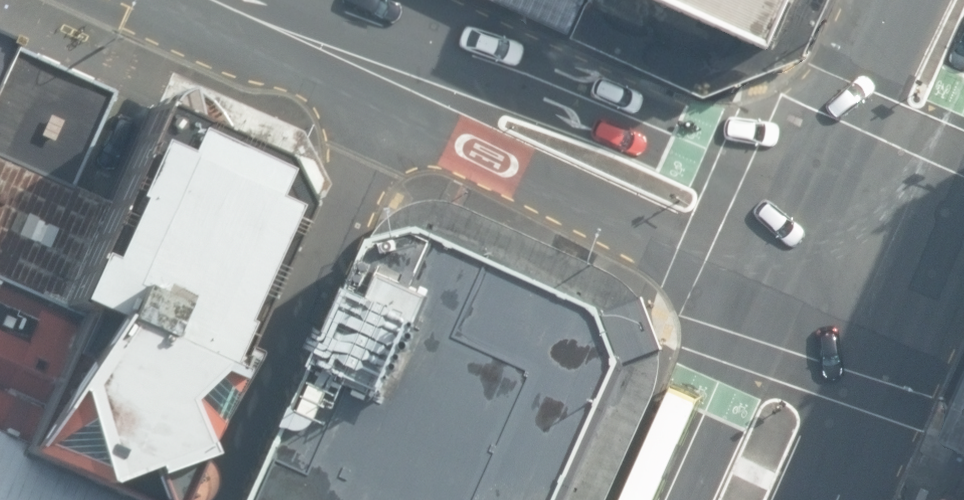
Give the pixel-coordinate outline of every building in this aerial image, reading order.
[(571,35),(587,0),(495,0),(571,35)] [(571,35),(677,83),(780,43),(800,0),(587,0),(571,35)] [(0,43),(0,65),(8,46),(0,43)] [(60,309),(108,204),(70,187),(112,93),(8,46),(0,65),(0,282),(60,309)] [(91,499),(165,499),(293,217),(269,164),(149,112),(108,204),(60,309),(80,318),(20,450),(14,465),(91,499)] [(645,374),(620,309),(426,216),(368,241),(249,499),(588,499),(645,374)] [(60,309),(0,282),(0,440),(20,450),(80,318),(60,309)] [(14,465),(20,450),(0,440),(0,499),(91,499),(14,465)]
